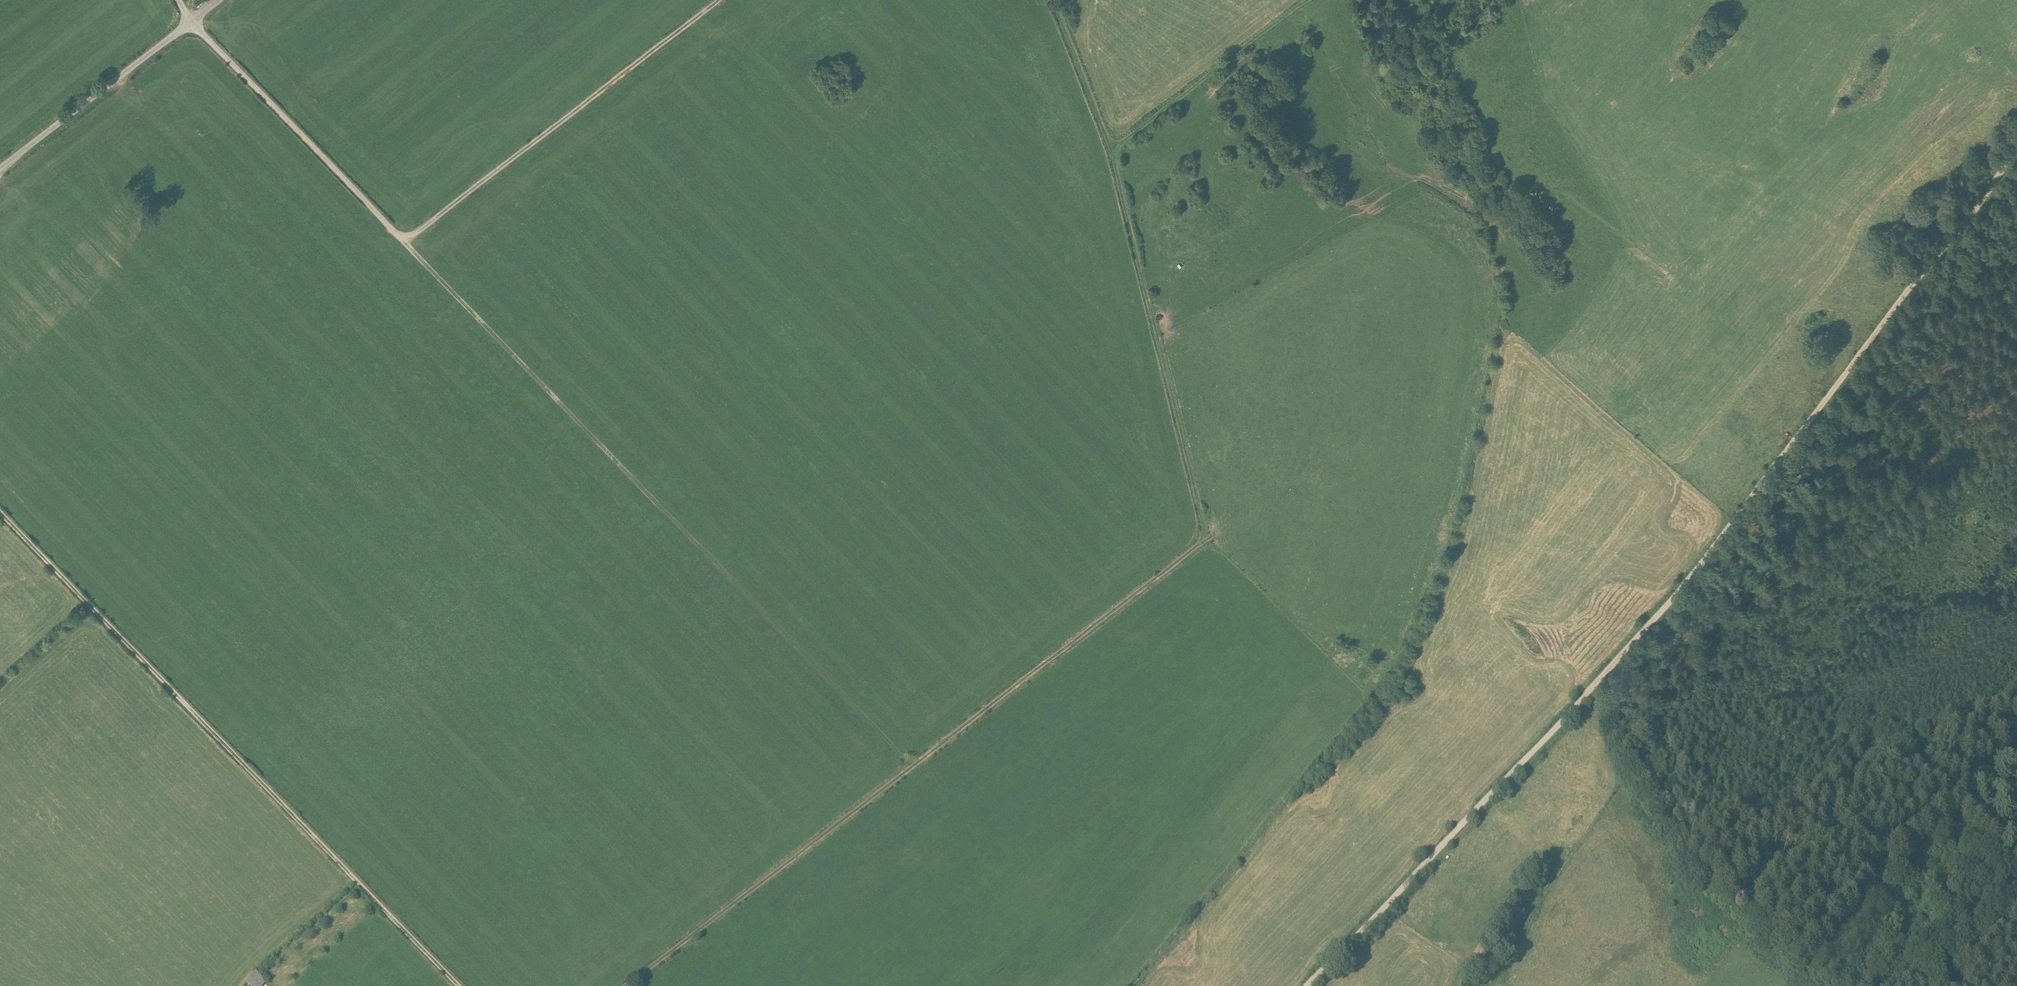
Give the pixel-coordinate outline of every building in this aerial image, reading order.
[(265,982),(257,972),(247,984),(249,985),(262,985),(265,982)]
